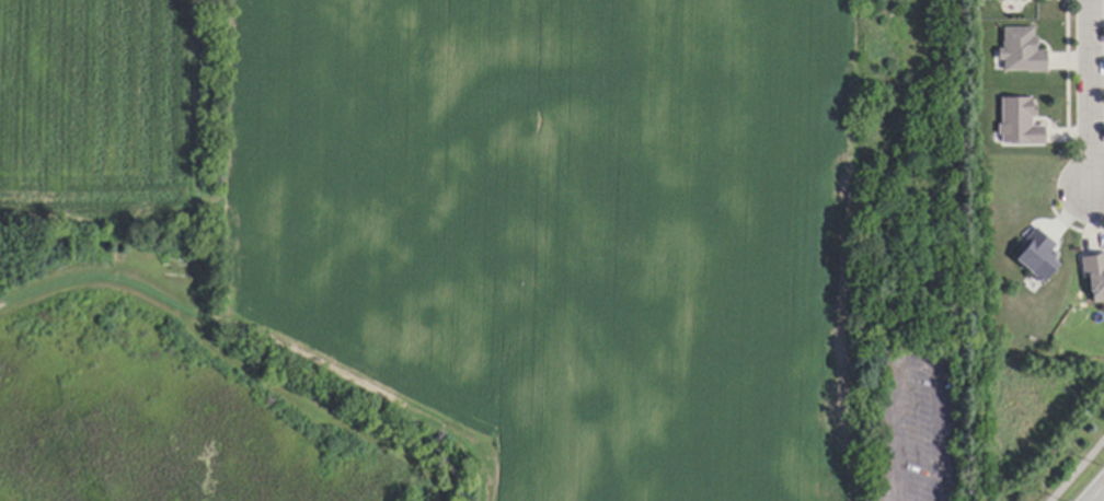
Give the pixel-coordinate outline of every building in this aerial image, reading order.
[(1044,72),(1044,50),(1033,50),(1033,27),(1001,27),(1001,50),(995,50),(995,72),(1044,72)] [(998,98),(998,146),(1042,146),(1042,125),(1031,125),(1031,98),(998,98)] [(1047,253),(1054,245),(1034,228),(1010,257),(1041,283),(1058,262),(1047,253)] [(1088,302),(1103,299),(1103,253),(1079,258),(1088,302)]
